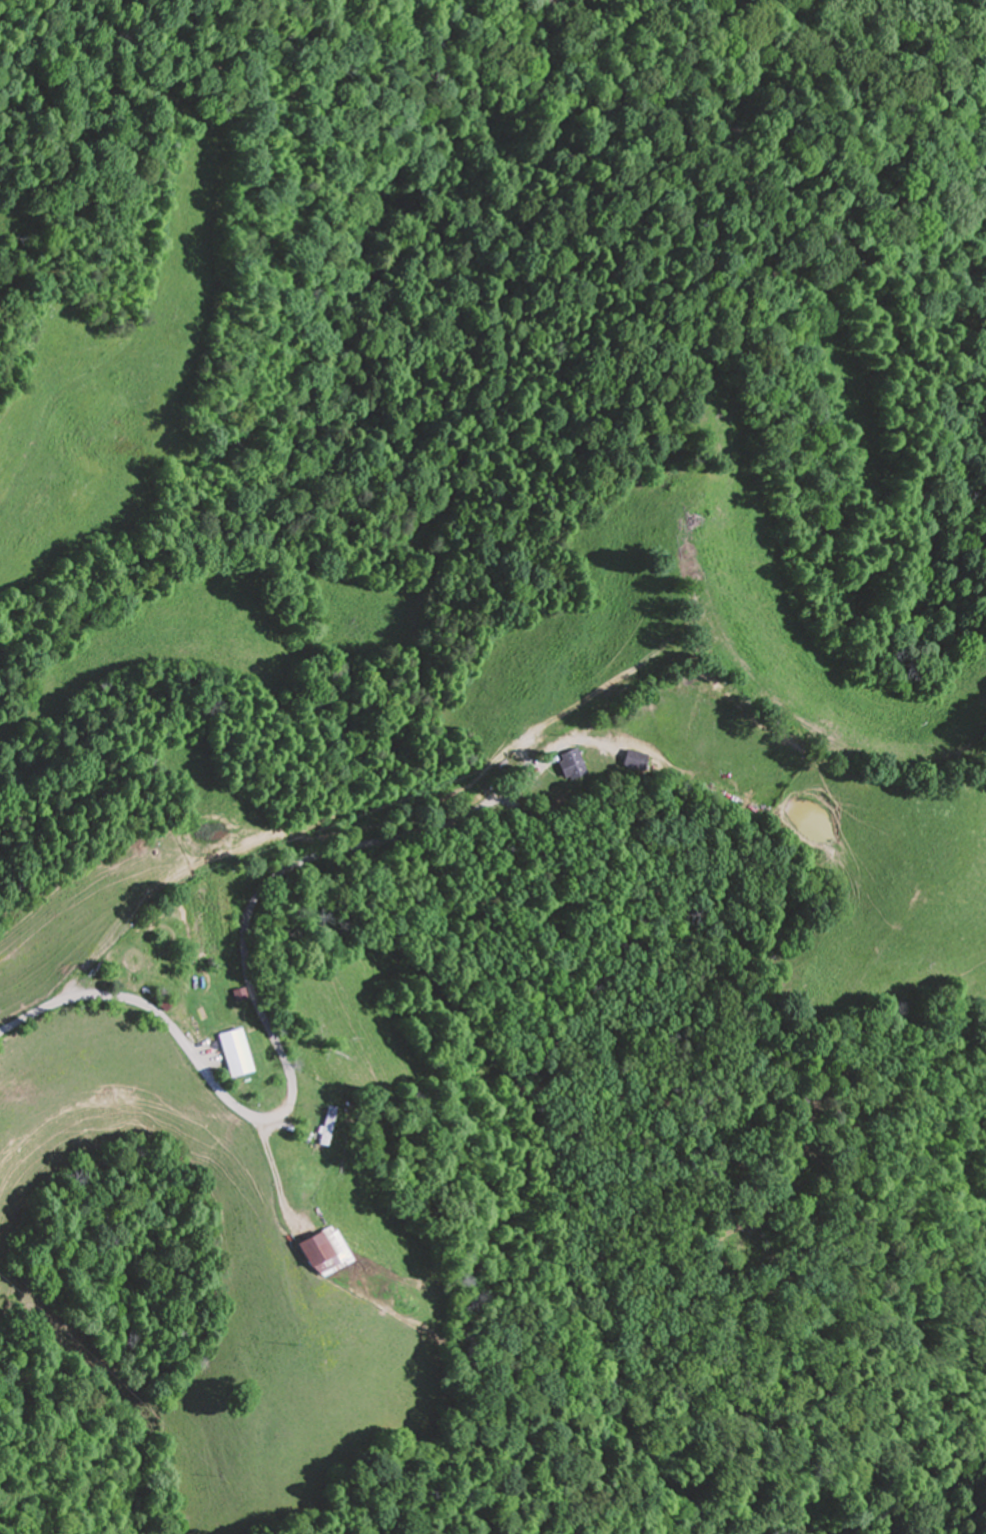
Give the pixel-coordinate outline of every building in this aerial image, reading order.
[(565,782),(587,773),(577,748),(555,757),(565,782)] [(623,765),(645,772),(650,755),(628,749),(623,765)] [(228,1030),(212,1035),(224,1079),(241,1074),(228,1030)] [(328,1110),(319,1108),(311,1146),(319,1147),(328,1110)] [(291,1243),(305,1275),(338,1261),(324,1229),(291,1243)]
